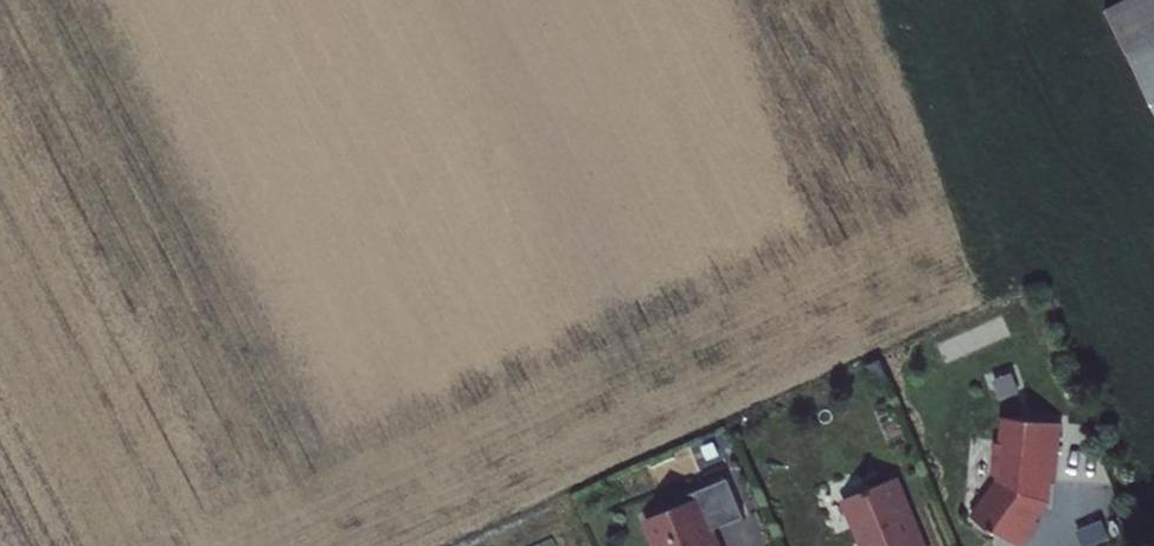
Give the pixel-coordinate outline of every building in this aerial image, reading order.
[(1110,6),(1153,93),(1153,0),(1122,0),(1110,6)] [(994,481),(972,510),(1017,543),(1050,498),(1059,423),(1002,416),(994,481)] [(837,499),(856,545),(926,545),(897,474),(837,499)] [(640,514),(653,545),(721,545),(713,527),(744,513),(728,476),(640,514)]
